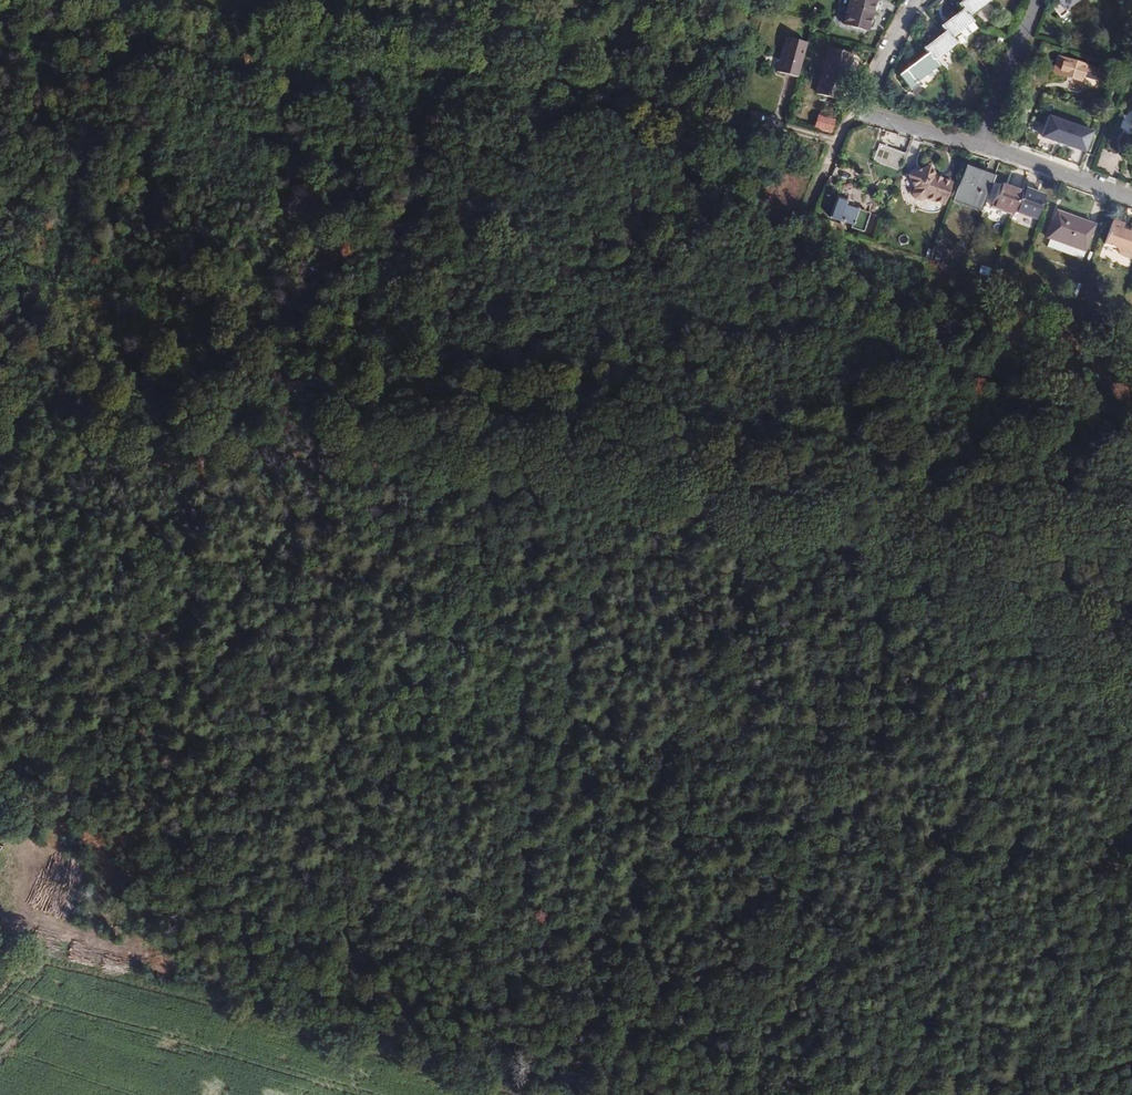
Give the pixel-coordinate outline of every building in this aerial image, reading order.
[(846,25),(870,31),(878,0),(877,0),(852,0),(846,25)] [(958,4),(963,10),(941,26),(945,32),(923,48),(927,53),(898,76),(909,91),(917,85),(916,83),(937,66),(932,60),(955,45),(950,39),(972,22),(968,16),(990,0),(964,0),(958,4)] [(1058,3),(1052,8),(1059,19),(1066,14),(1064,11),(1080,0),(1055,0),(1058,3)] [(799,79),(808,43),(785,38),(777,72),(799,79)] [(830,48),(818,95),(835,99),(838,86),(845,87),(853,54),(830,48)] [(1099,70),(1056,57),(1051,73),(1081,82),(1083,77),(1096,81),(1099,70)] [(831,133),(834,121),(819,117),(816,129),(831,133)] [(1093,133),(1048,117),(1040,139),(1085,154),(1093,133)] [(872,161),(899,171),(906,154),(879,144),(872,161)] [(935,177),(930,166),(909,175),(914,189),(912,193),(915,198),(921,200),(926,198),(945,205),(953,183),(935,177)] [(982,212),(994,178),(965,168),(953,201),(982,212)] [(990,207),(1013,215),(1015,211),(1021,193),(999,184),(990,207)] [(1045,196),(1023,188),(1021,193),(1015,211),(1037,219),(1045,196)] [(846,202),(835,199),(830,217),(853,224),(852,229),(863,232),(869,213),(845,206),(846,202)] [(1046,247),(1063,253),(1065,245),(1085,252),(1095,225),(1056,211),(1046,238),(1049,239),(1046,247)] [(1130,230),(1129,232),(1122,230),(1123,225),(1112,221),(1103,244),(1116,249),(1119,254),(1131,259),(1131,231),(1130,230)] [(1065,245),(1063,253),(1080,259),(1083,259),(1085,252),(1065,245)] [(988,278),(991,269),(981,265),(978,274),(988,278)]
